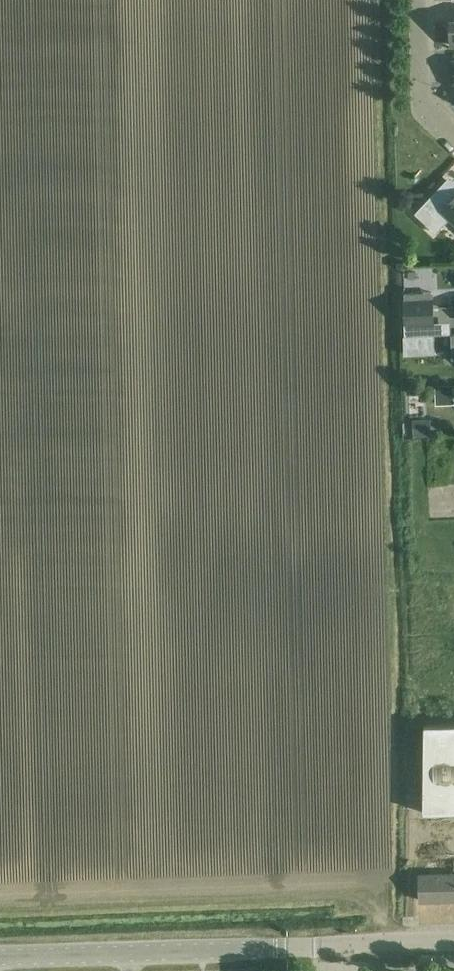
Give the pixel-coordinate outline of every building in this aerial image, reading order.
[(451,201),(438,189),(415,213),(429,226),(443,211),(453,222),(453,197),(451,201)] [(405,293),(406,324),(434,323),(433,292),(405,293)] [(406,334),(404,334),(405,354),(435,353),(434,333),(406,334)] [(453,812),(453,721),(425,722),(428,813),(453,812)] [(420,880),(421,900),(453,899),(453,872),(420,873),(420,880)]
